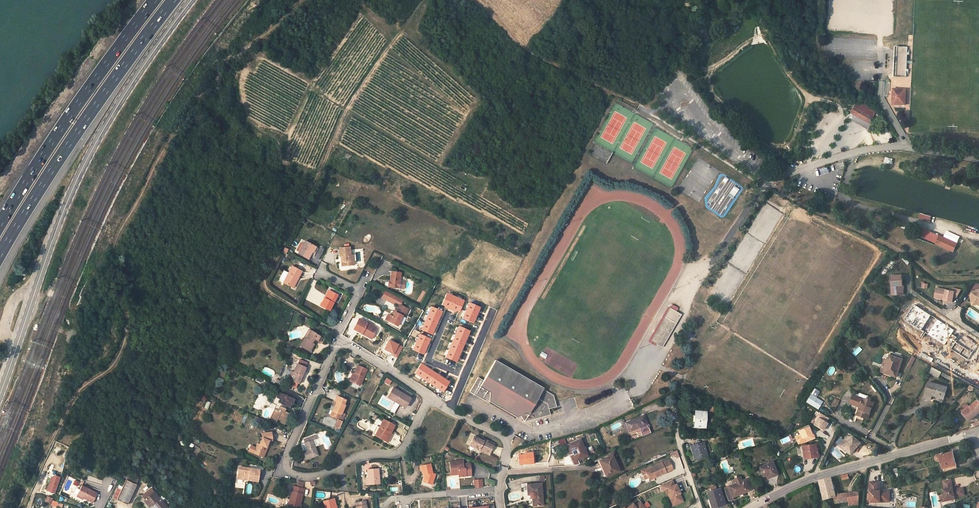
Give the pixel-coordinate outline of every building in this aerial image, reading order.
[(895,46),(895,52),(894,76),(907,77),(908,47),(895,46)] [(905,105),(905,97),(900,97),(900,89),(893,89),(892,104),(905,105)] [(855,116),(857,113),(860,107),(855,105),(851,113),(855,116)] [(863,109),(870,113),(874,115),(875,112),(865,106),(863,109)] [(857,113),(867,118),(870,113),(863,109),(860,107),(857,113)] [(857,113),(855,116),(865,121),(867,118),(857,113)] [(867,118),(865,121),(869,123),(874,115),(870,113),(867,118)] [(818,169),(820,175),(831,172),(829,166),(818,169)] [(953,252),(957,244),(923,228),(922,231),(920,230),(919,232),(932,238),(930,241),(953,252)] [(305,241),(298,254),(308,259),(311,253),(315,254),(318,248),(305,241)] [(352,265),(351,256),(350,256),(349,247),(339,248),(340,257),(341,256),(342,266),(352,265)] [(283,282),(292,287),(296,278),(297,279),(301,271),(292,266),(288,273),(284,271),(279,280),(284,282),(283,282)] [(388,287),(399,288),(401,272),(391,271),(390,281),(389,281),(388,287)] [(891,275),(892,290),(893,290),(894,295),(903,294),(902,275),(891,275)] [(936,289),(935,294),(940,295),(939,298),(945,300),(944,301),(952,302),(954,297),(958,298),(961,291),(952,289),(952,291),(936,289)] [(337,295),(330,291),(326,299),(324,298),(320,306),(329,310),(337,295)] [(399,304),(400,305),(403,300),(389,293),(385,300),(393,304),(394,302),(399,304)] [(978,302),(974,303),(973,293),(970,296),(972,306),(978,305),(978,306),(978,303),(978,302)] [(445,306),(447,307),(446,308),(453,311),(454,309),(456,310),(459,311),(463,301),(446,294),(442,304),(445,306)] [(479,313),(478,312),(479,309),(480,308),(469,303),(462,318),(473,323),(474,322),(475,318),(476,319),(479,313)] [(399,304),(395,312),(393,317),(390,315),(388,314),(385,320),(397,326),(403,316),(404,317),(408,309),(400,305),(399,304)] [(667,318),(653,342),(662,347),(681,314),(676,311),(678,308),(672,304),(665,317),(667,318)] [(433,332),(434,330),(435,331),(437,327),(435,326),(436,324),(437,322),(438,323),(439,323),(441,317),(440,316),(441,314),(442,311),(431,307),(421,330),(432,334),(433,332)] [(667,318),(665,317),(651,340),(653,342),(667,318)] [(372,326),(367,323),(359,319),(353,329),(362,334),(363,331),(373,336),(377,328),(372,326)] [(466,343),(468,339),(466,339),(468,336),(470,331),(459,327),(457,331),(454,338),(450,346),(447,353),(445,357),(456,362),(457,361),(458,357),(460,358),(461,355),(460,354),(461,351),(463,345),(465,342),(466,343)] [(317,341),(320,336),(310,330),(306,339),(304,338),(300,346),(310,351),(312,348),(314,344),(312,343),(314,339),(317,341)] [(429,343),(428,343),(429,341),(430,339),(419,334),(417,339),(415,345),(413,350),(423,354),(424,352),(425,350),(426,350),(427,350),(430,344),(429,343)] [(391,355),(397,358),(402,348),(389,340),(384,350),(388,352),(391,354),(391,355)] [(856,356),(863,350),(860,346),(853,353),(856,356)] [(903,360),(902,359),(898,358),(899,355),(892,353),(891,356),(890,355),(888,361),(885,360),(883,365),(887,366),(885,371),(892,373),(892,375),(896,377),(903,360)] [(525,422),(545,389),(536,384),(536,385),(530,381),(530,380),(523,376),(522,377),(516,373),(516,372),(509,368),(509,369),(503,365),(503,364),(496,360),(484,380),(479,376),(470,391),(487,401),(488,399),(518,417),(521,415),(524,421),(525,422)] [(298,364),(296,363),(293,372),(291,371),(287,379),(292,381),(298,384),(299,384),(307,368),(306,367),(298,364)] [(432,369),(426,365),(425,366),(422,364),(421,364),(415,373),(419,376),(425,380),(433,385),(439,389),(443,392),(449,382),(448,381),(445,379),(446,378),(440,374),(439,375),(436,373),(434,372),(431,370),(432,369)] [(357,365),(353,373),(350,381),(360,386),(367,370),(357,365)] [(941,372),(933,367),(930,373),(939,378),(940,375),(941,372)] [(384,382),(389,386),(392,381),(386,378),(384,382)] [(926,394),(932,395),(944,399),(948,387),(929,382),(926,394)] [(393,388),(387,397),(399,404),(401,400),(407,404),(411,399),(393,388)] [(545,389),(525,422),(551,415),(549,409),(557,407),(556,402),(554,395),(545,389)] [(253,407),(262,411),(268,396),(259,392),(253,407)] [(292,405),(295,399),(278,392),(276,397),(280,399),(282,400),(280,403),(281,404),(280,406),(276,404),(270,418),(277,421),(278,419),(281,420),(280,422),(285,424),(290,413),(285,411),(286,409),(285,408),(286,406),(288,407),(290,408),(291,404),(292,405)] [(850,403),(860,407),(862,408),(859,415),(857,414),(856,417),(863,420),(864,417),(868,419),(874,403),(870,401),(871,399),(870,398),(869,398),(868,398),(868,399),(867,400),(863,399),(854,395),(850,403)] [(336,402),(330,415),(336,418),(338,413),(341,414),(345,405),(344,405),(346,400),(337,396),(334,401),(336,402)] [(970,421),(978,413),(978,401),(978,400),(970,407),(963,413),(970,421)] [(963,413),(970,407),(967,404),(960,409),(963,413)] [(705,427),(706,412),(695,411),(694,427),(705,427)] [(825,422),(828,417),(820,412),(817,416),(818,417),(816,421),(814,424),(822,429),(825,424),(824,424),(825,422)] [(244,423),(246,416),(237,413),(235,421),(244,423)] [(625,422),(629,432),(648,424),(643,415),(625,422)] [(386,441),(390,433),(394,425),(383,419),(379,427),(374,435),(386,441)] [(803,437),(805,442),(814,438),(812,433),(811,433),(808,426),(798,430),(801,438),(803,437)] [(272,440),(271,432),(262,433),(262,438),(261,440),(260,444),(258,443),(256,448),(259,450),(256,454),(263,457),(267,447),(266,447),(268,441),(272,440)] [(852,453),(859,445),(858,443),(859,441),(850,433),(839,445),(846,451),(847,449),(852,453)] [(474,436),(470,444),(480,449),(480,448),(490,452),(493,445),(487,442),(488,441),(484,439),(483,440),(480,439),(474,436)] [(580,439),(569,444),(573,453),(576,460),(587,455),(580,439)] [(306,459),(318,455),(312,440),(305,443),(307,450),(303,451),(306,459)] [(691,446),(694,458),(707,455),(704,443),(691,446)] [(815,449),(815,443),(801,446),(803,459),(818,456),(816,448),(815,449)] [(480,448),(480,449),(470,444),(469,445),(489,455),(490,452),(480,448)] [(945,468),(956,465),(957,464),(953,452),(944,455),(944,454),(938,455),(937,456),(936,458),(937,460),(938,460),(939,461),(940,461),(942,461),(944,468),(945,468)] [(525,453),(525,455),(519,455),(520,464),(534,463),(533,453),(525,453)] [(612,455),(599,461),(606,476),(619,470),(612,455)] [(647,473),(649,478),(656,474),(657,476),(673,469),(669,459),(645,470),(645,469),(642,470),(644,475),(647,473)] [(461,461),(450,462),(451,473),(458,473),(459,475),(459,477),(466,476),(465,473),(471,472),(470,464),(464,464),(461,465),(461,461)] [(772,475),(776,473),(772,462),(759,467),(762,477),(766,475),(767,478),(773,476),(772,475)] [(432,473),(430,463),(421,466),(423,475),(425,474),(426,476),(424,476),(423,481),(432,484),(435,474),(432,473)] [(239,467),(238,476),(248,478),(248,480),(258,481),(259,470),(239,467)] [(379,483),(378,469),(367,469),(368,477),(368,484),(379,483)] [(126,480),(137,485),(139,479),(128,474),(126,480)] [(55,494),(60,477),(54,475),(51,477),(46,491),(55,494)] [(732,497),(750,490),(753,488),(749,477),(724,487),(728,501),(733,499),(732,497)] [(858,504),(860,492),(836,495),(832,478),(824,480),(820,481),(825,500),(832,498),(833,499),(835,500),(836,499),(836,503),(849,501),(850,506),(858,504)] [(474,480),(475,487),(482,487),(482,479),(474,480)] [(137,485),(126,480),(121,490),(118,488),(113,498),(127,504),(137,485)] [(660,486),(663,491),(666,489),(667,488),(671,497),(670,497),(672,502),(682,498),(680,493),(676,484),(674,485),(672,480),(660,486)] [(952,480),(945,481),(946,485),(944,485),(945,489),(943,489),(944,495),(945,499),(954,497),(964,495),(963,488),(954,490),(952,480)] [(880,482),(870,482),(871,502),(890,502),(890,491),(883,491),(883,492),(880,492),(880,491),(880,482)] [(543,505),(541,483),(527,484),(528,494),(529,494),(530,495),(531,496),(531,497),(532,497),(533,505),(543,505)] [(77,495),(84,498),(93,503),(98,493),(82,486),(77,495)] [(293,486),(288,507),(292,507),(297,507),(299,501),(301,501),(304,489),(302,488),(298,487),(293,486)] [(152,504),(153,503),(155,505),(153,506),(155,507),(168,507),(154,492),(151,488),(141,496),(145,500),(144,501),(149,507),(152,504)] [(154,492),(168,507),(171,506),(157,489),(154,492)] [(706,492),(711,507),(716,506),(716,507),(724,504),(720,489),(706,492)] [(334,498),(323,501),(325,507),(336,507),(334,498)]
